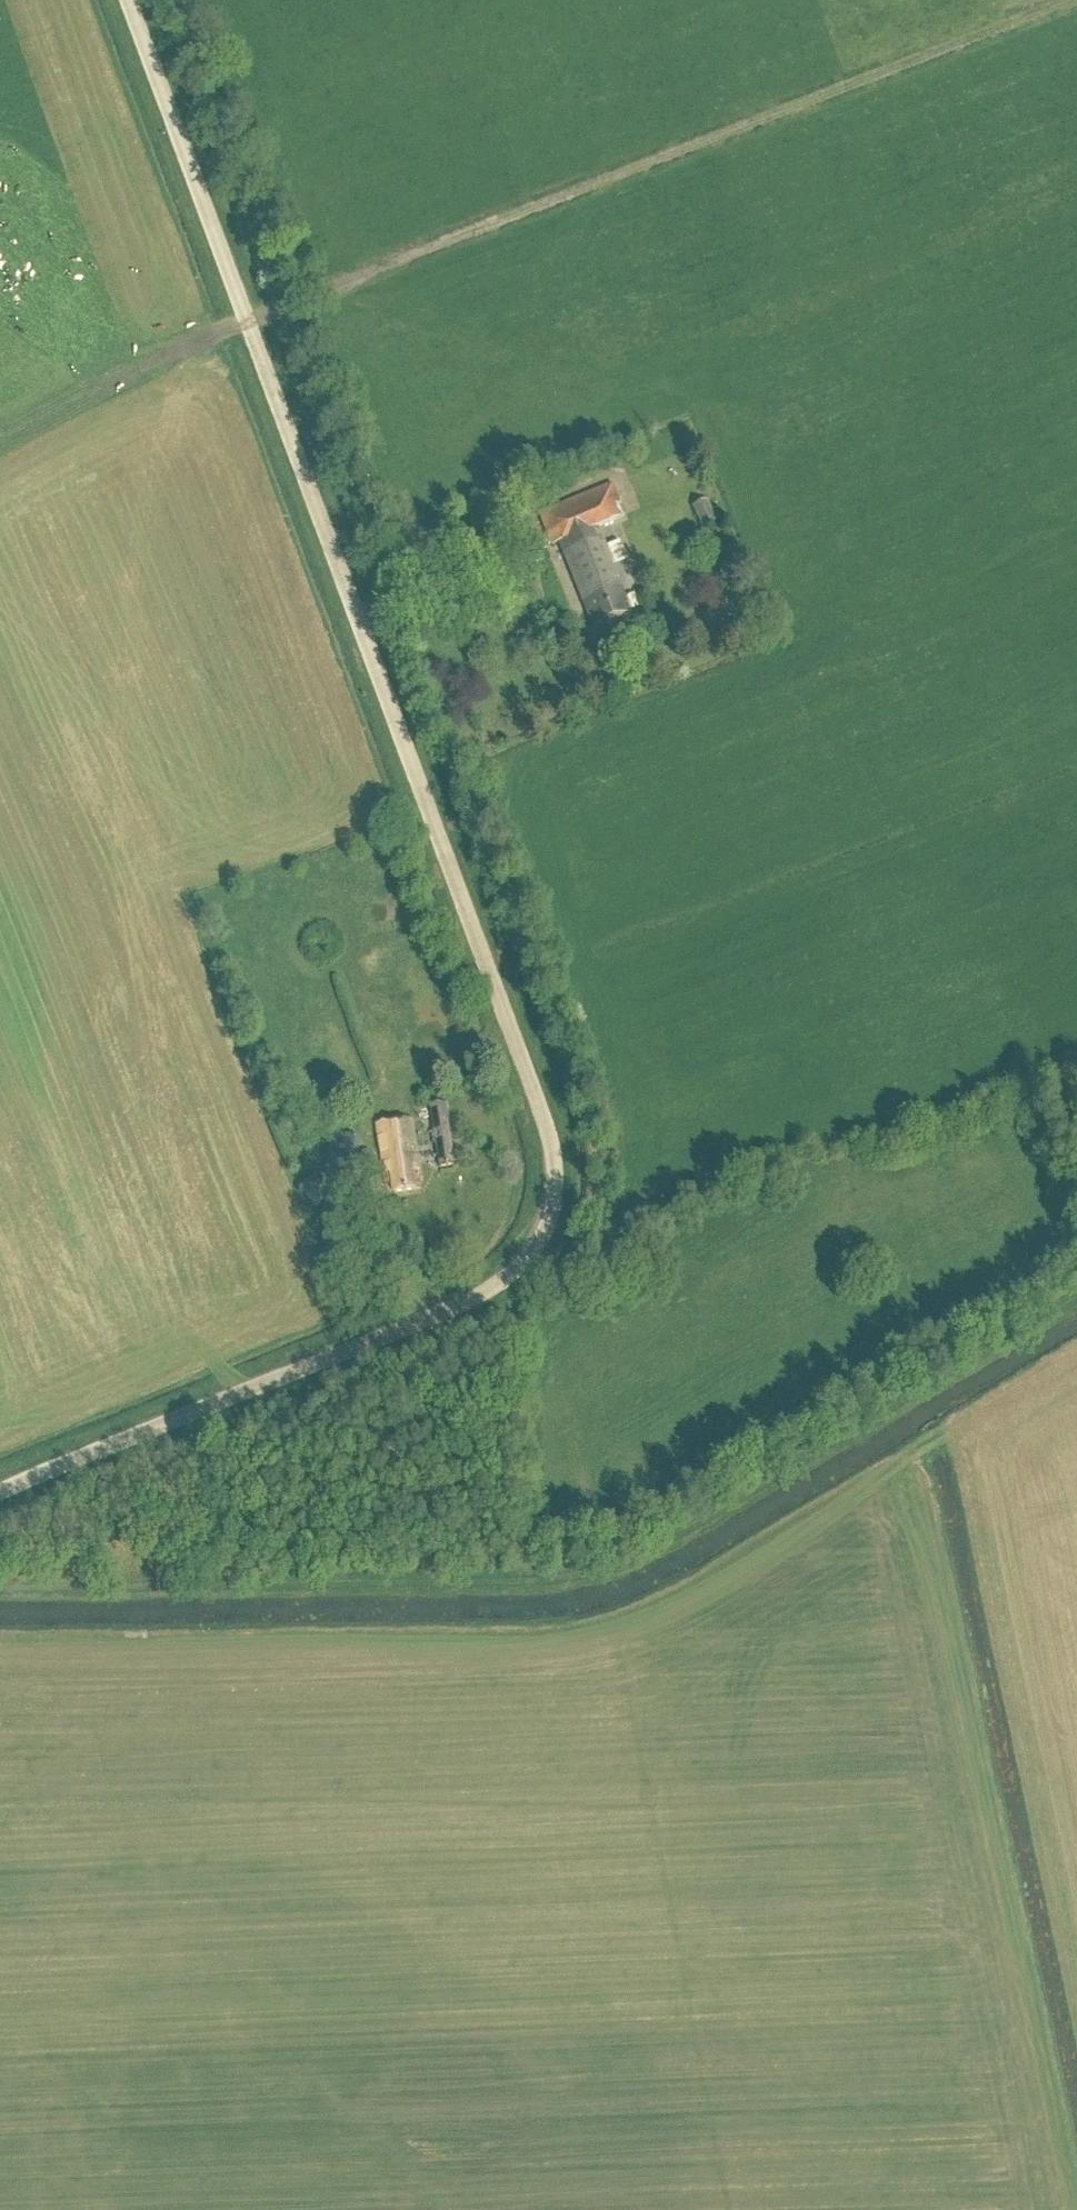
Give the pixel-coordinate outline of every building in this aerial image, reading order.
[(596,525),(618,517),(614,506),(618,504),(611,485),(538,514),(551,545),(558,543),(592,628),(631,613),(596,525)] [(702,529),(716,524),(707,503),(693,509),(702,529)] [(429,1105),(438,1168),(453,1165),(443,1103),(429,1105)] [(429,1109),(419,1110),(420,1119),(430,1118),(429,1109)] [(419,1189),(415,1155),(410,1121),(378,1126),(384,1178),(385,1178),(383,1179),(384,1189),(394,1188),(394,1193),(419,1189)] [(330,1134),(325,1163),(349,1167),(354,1138),(330,1134)] [(317,1174),(306,1184),(322,1203),(333,1193),(317,1174)]
